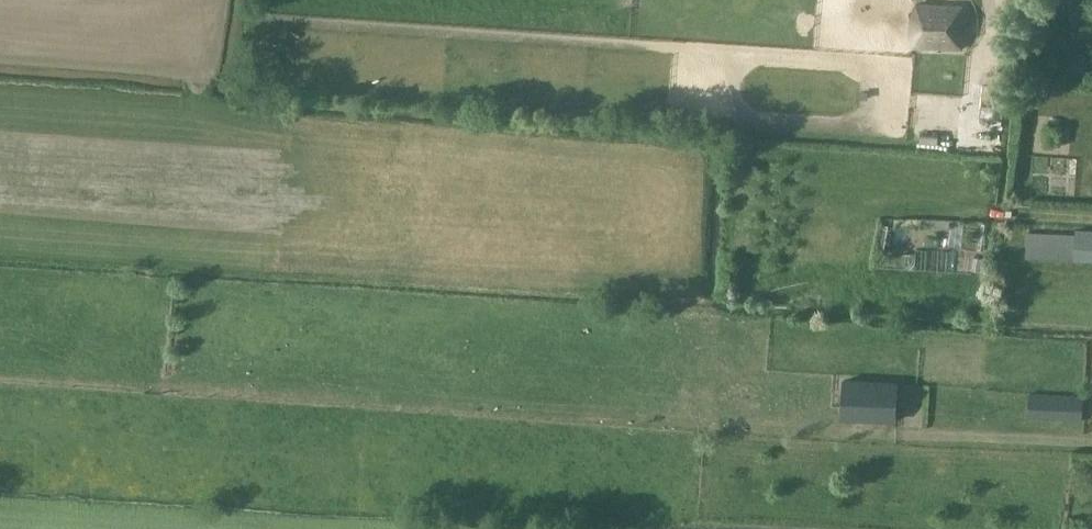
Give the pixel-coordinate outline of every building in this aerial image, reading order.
[(909,37),(914,49),(962,50),(969,37),(969,20),(964,5),(915,3),(910,17),(909,37)] [(1091,261),(1091,235),(1075,234),(1039,234),(1039,256),(1074,258),(1074,260),(1091,261)] [(843,418),(892,421),(897,421),(899,384),(845,381),(843,418)] [(1029,417),(1083,419),(1083,397),(1030,394),(1029,417)]
